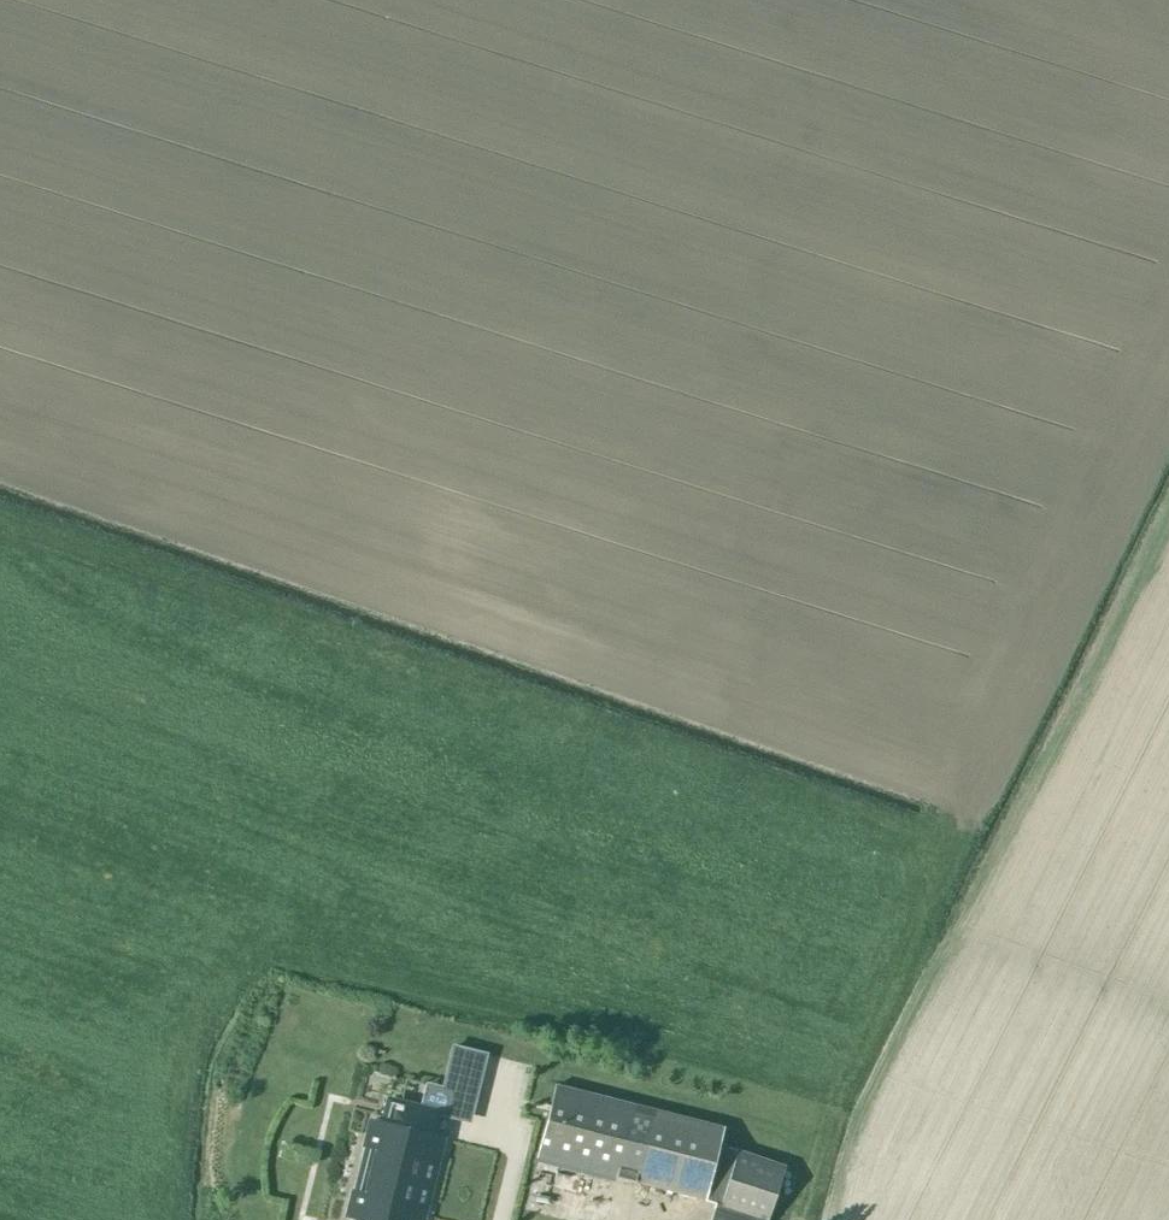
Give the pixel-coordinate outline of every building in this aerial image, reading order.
[(555,1085),(537,1158),(713,1201),(709,1219),(770,1219),(784,1162),(718,1146),(722,1127),(555,1085)] [(385,1095),(379,1120),(368,1117),(343,1216),(355,1219),(421,1219),(442,1136),(432,1133),(438,1109),(385,1095)] [(636,1191),(637,1208),(653,1207),(652,1190),(636,1191)]
